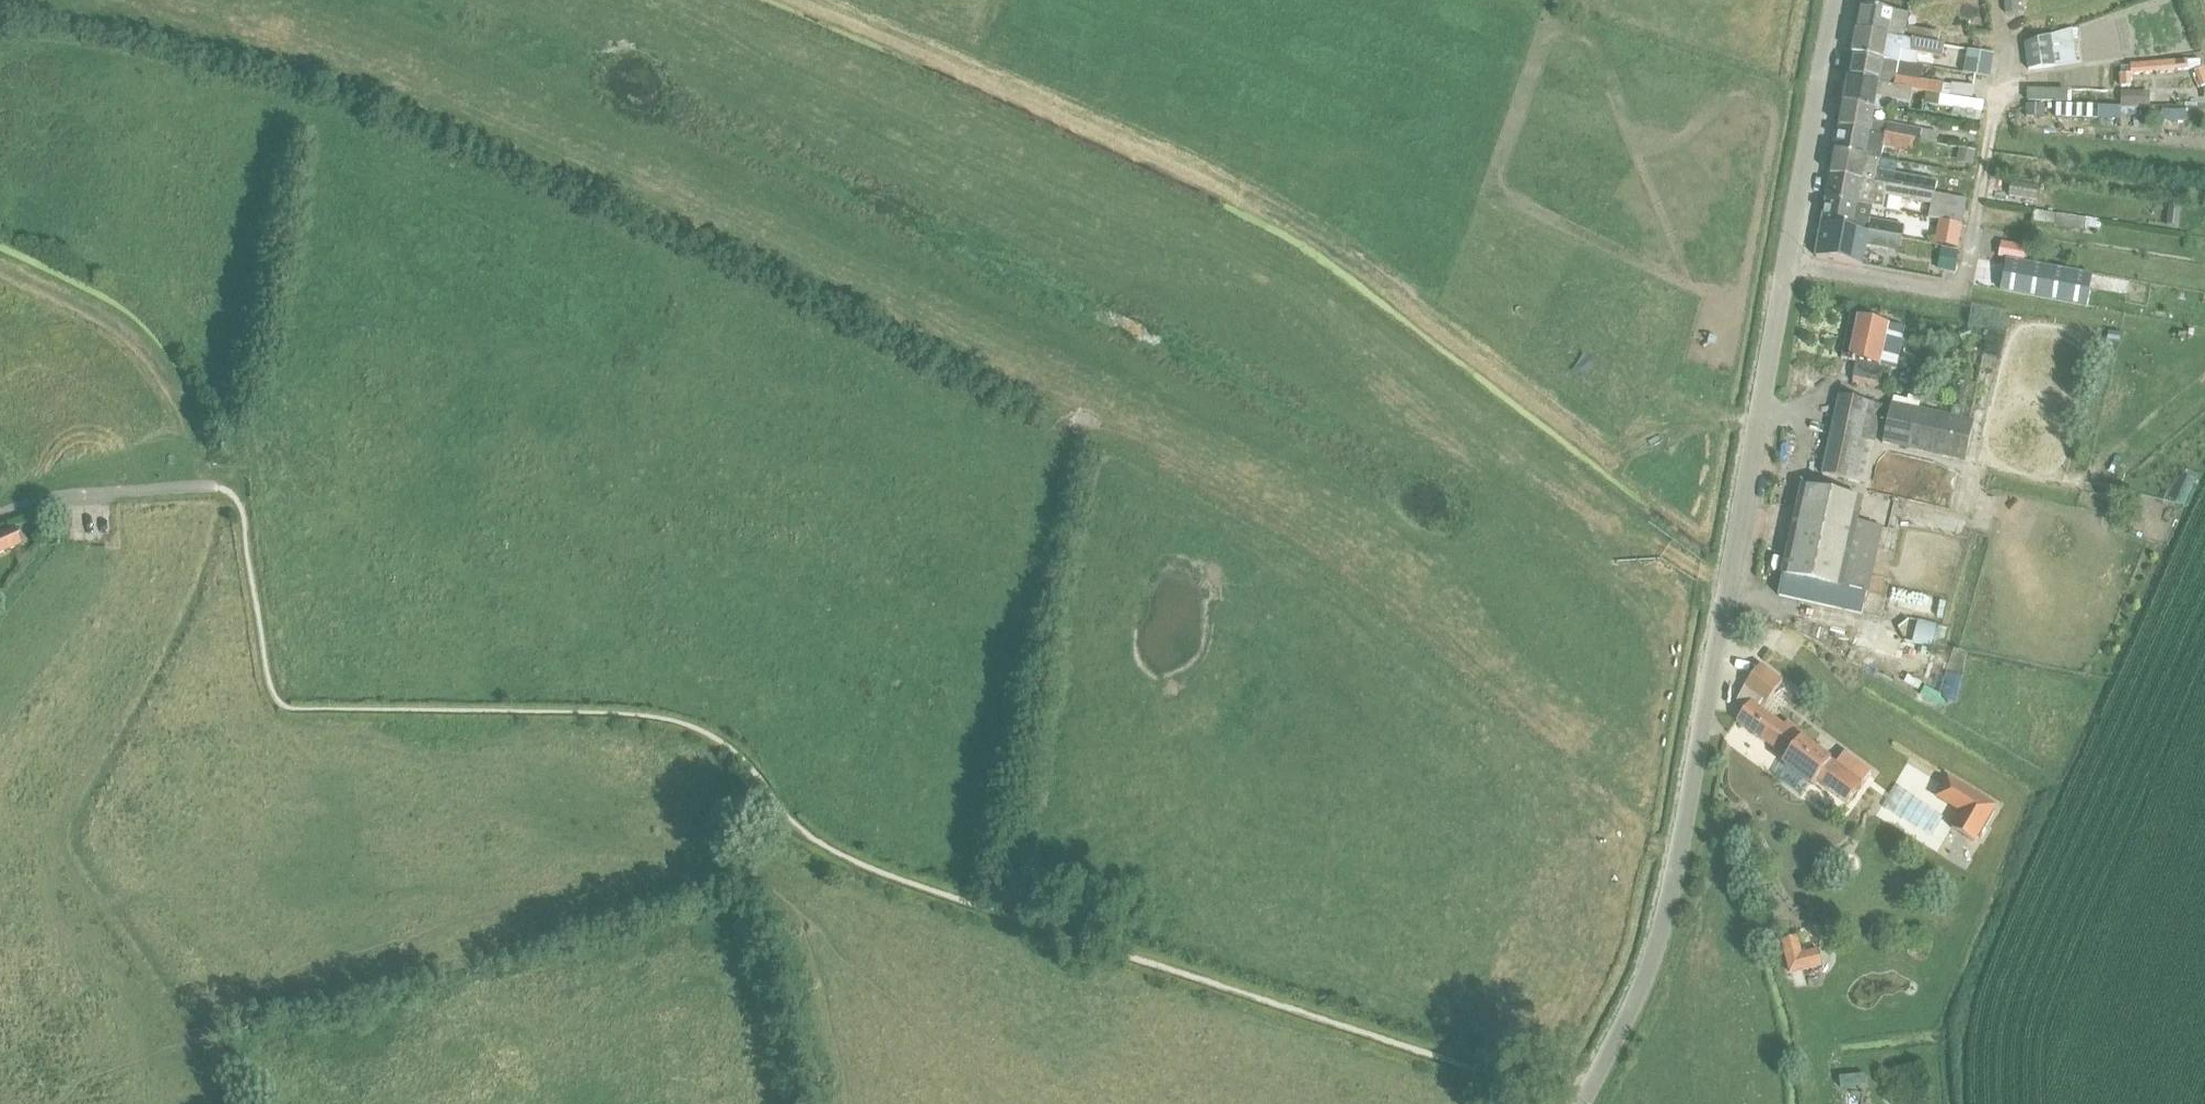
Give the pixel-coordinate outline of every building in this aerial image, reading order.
[(2005,15),(2019,14),(2018,0),(2004,0),(2005,15)] [(1861,6),(1856,31),(1887,36),(1936,44),(1938,36),(1904,29),(1907,15),(1861,6)] [(2046,35),(2043,26),(2033,29),(2035,38),(2046,35)] [(2038,43),(2025,45),(2028,70),(2077,64),(2073,30),(2038,43)] [(1856,31),(1852,55),(1883,60),(1897,63),(1914,66),(1916,54),(1941,59),(1944,46),(1936,44),(1887,36),(1856,31)] [(1967,52),(1963,75),(1989,79),(1993,56),(1967,52)] [(1852,55),(1848,80),(1913,92),(1938,96),(1940,86),(1895,78),(1895,75),(1897,63),(1883,60),(1852,55)] [(2187,69),(2187,61),(2131,65),(2131,73),(2187,69)] [(2203,69),(2194,73),(2200,88),(2204,86),(2204,74),(2203,69)] [(2129,75),(2120,76),(2120,88),(2129,87),(2129,75)] [(1848,80),(1844,103),(1874,109),(1876,98),(1911,104),(1913,92),(1848,80)] [(1950,88),(1949,96),(1972,99),(1973,89),(1950,86),(1950,88)] [(2066,90),(2027,89),(2027,101),(2056,102),(2066,102),(2066,90)] [(2146,107),(2147,93),(2121,93),(2121,106),(2146,107)] [(1924,106),(1952,110),(1951,118),(1980,122),(1982,103),(1925,95),(1924,106)] [(1843,104),(1839,127),(1870,133),(1917,141),(1936,145),(1938,134),(1919,131),(1872,122),(1874,109),(1844,103),(1844,104),(1843,104)] [(2057,103),(2056,118),(2119,120),(2120,105),(2057,103)] [(2044,104),(2027,104),(2027,116),(2044,117),(2044,104)] [(2183,112),(2162,112),(2162,123),(2183,123),(2183,112)] [(1839,127),(1834,151),(1835,151),(1865,157),(1879,159),(1882,146),(1915,153),(1916,150),(1917,141),(1870,133),(1839,127)] [(1917,141),(1916,150),(1935,153),(1936,145),(1917,141)] [(1959,148),(1956,164),(1972,166),(1975,151),(1959,148)] [(1835,151),(1831,176),(1861,181),(1933,194),(1935,184),(1877,174),(1879,159),(1865,157),(1835,151)] [(1831,176),(1826,200),(1856,205),(1881,210),(1883,197),(1929,206),(1927,218),(1938,220),(1958,224),(1962,200),(1940,196),(1933,194),(1861,181),(1831,176)] [(1948,180),(1945,196),(1971,201),(1974,184),(1948,180)] [(2038,187),(2010,183),(2008,197),(2036,201),(2038,187)] [(1826,200),(1822,224),(1852,229),(1888,236),(1901,238),(1903,228),(1854,219),(1856,205),(1826,200)] [(2182,204),(2169,203),(2166,225),(2179,227),(2182,204)] [(2033,211),(2031,224),(2055,228),(2057,215),(2033,211)] [(2085,219),(2084,228),(2095,229),(2096,221),(2085,219)] [(1938,220),(1934,244),(1953,248),(1958,224),(1938,220)] [(1822,224),(1815,257),(1861,265),(1864,248),(1885,252),(1888,236),(1852,229),(1822,224)] [(2001,241),(1998,255),(2013,258),(2023,260),(2025,246),(2001,241)] [(1941,246),(1937,268),(1952,270),(1957,249),(1941,246)] [(2008,259),(2002,291),(2086,307),(2091,275),(2008,259)] [(1849,319),(1841,359),(1855,362),(1852,377),(1880,384),(1883,369),(1896,372),(1905,334),(1886,330),(1887,327),(1849,319)] [(2108,331),(2106,340),(2109,340),(2118,342),(2120,332),(2108,331)] [(1882,405),(1839,396),(1822,475),(1865,485),(1874,443),(1882,405)] [(1965,462),(1974,422),(1891,403),(1882,444),(1965,462)] [(2187,477),(2176,502),(2184,506),(2195,480),(2187,477)] [(1861,500),(1801,487),(1777,596),(1861,615),(1866,592),(1867,593),(1881,527),(1856,522),(1861,500)] [(21,545),(13,528),(0,534),(0,554),(21,545)] [(1744,687),(1736,703),(1745,709),(1736,722),(1786,759),(1782,763),(1785,765),(1776,778),(1800,796),(1809,784),(1812,786),(1817,780),(1848,803),(1870,773),(1844,753),(1835,765),(1800,739),(1804,734),(1787,722),(1784,726),(1758,706),(1763,700),(1767,703),(1783,682),(1760,665),(1744,687)] [(1923,701),(1951,713),(1956,701),(1928,689),(1923,701)] [(1945,777),(1932,798),(1961,815),(1952,830),(1973,843),(1994,807),(1945,777)] [(1796,935),(1781,938),(1789,973),(1823,965),(1819,950),(1800,955),(1796,935)]
